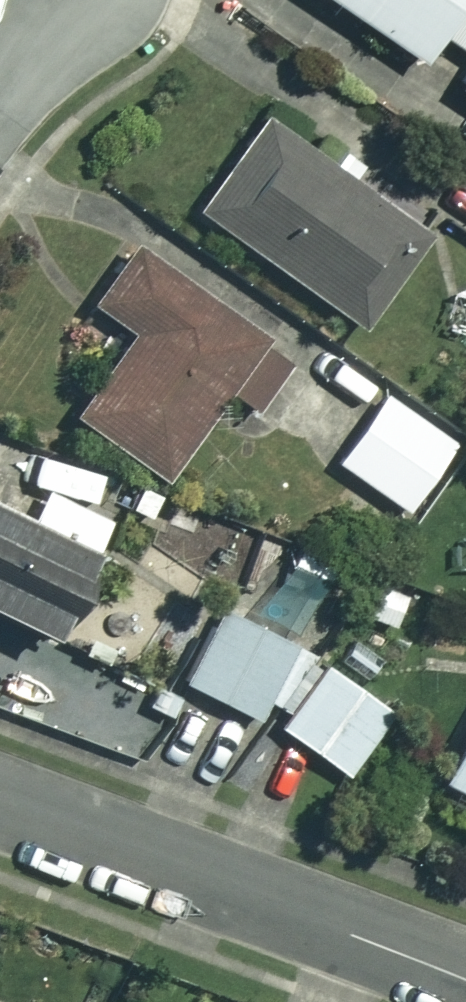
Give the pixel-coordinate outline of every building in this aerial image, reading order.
[(420,62),(438,35),(465,54),(465,0),(327,0),(420,62)] [(430,239),(267,121),(200,213),(363,331),(430,239)] [(284,355),(133,252),(94,308),(135,336),(81,415),(170,476),(231,388),(251,403),(284,355)] [(458,446),(389,396),(321,492),(391,541),(458,446)] [(30,526),(99,556),(115,519),(98,511),(111,482),(59,459),(30,526)] [(30,526),(0,513),(0,616),(61,643),(99,556),(30,526)] [(335,583),(287,557),(256,612),(233,599),(187,682),(258,721),(335,583)] [(396,713),(328,667),(284,733),(351,779),(396,713)] [(446,786),(465,796),(465,745),(446,786)]
